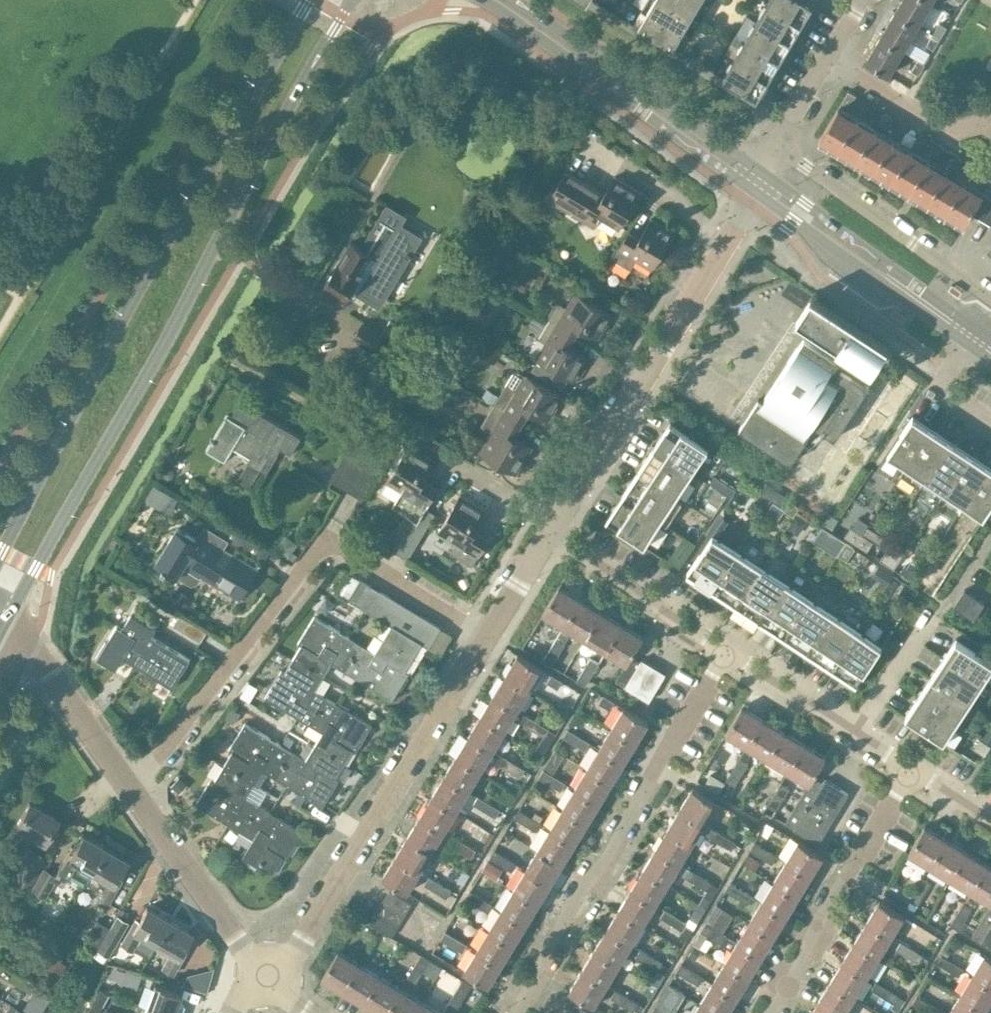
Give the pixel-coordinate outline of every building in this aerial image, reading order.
[(647,10),(683,31),(692,15),(666,0),(653,0),(647,10)] [(692,15),(701,0),(666,0),(692,15)] [(802,22),(814,3),(809,0),(768,0),(767,1),(802,22)] [(918,25),(932,1),(931,0),(902,0),(895,12),(918,25)] [(756,20),(791,41),(802,22),(767,1),(756,20)] [(638,27),(673,47),(683,31),(647,10),(638,27)] [(880,36),(903,50),(918,25),(895,12),(880,36)] [(745,39),(780,59),(791,41),(756,20),(745,39)] [(934,33),(941,37),(947,27),(940,22),(934,33)] [(927,44),(934,48),(940,38),(933,34),(927,44)] [(866,61),(889,75),(903,50),(880,36),(866,61)] [(734,57),(769,78),(780,59),(745,39),(734,57)] [(722,77),(757,98),(769,78),(734,57),(722,77)] [(912,70),(919,74),(925,63),(918,59),(912,70)] [(841,102),(849,107),(857,95),(849,90),(841,102)] [(821,136),(858,158),(875,128),(839,106),(821,136)] [(877,123),(885,128),(892,116),(884,111),(877,123)] [(858,158),(894,179),(911,149),(875,128),(858,158)] [(913,145),(921,149),(928,137),(920,132),(913,145)] [(894,179),(929,200),(947,170),(911,149),(894,179)] [(949,166),(957,171),(964,158),(956,154),(949,166)] [(971,212),(983,192),(984,191),(947,170),(929,200),(966,221),(971,212)] [(600,216),(619,228),(641,191),(615,175),(604,194),(566,171),(549,199),(594,227),(600,216)] [(327,288),(322,296),(334,303),(338,295),(345,300),(354,286),(359,289),(358,291),(379,304),(386,292),(387,292),(405,262),(416,245),(415,244),(419,237),(399,224),(404,216),(387,206),(388,203),(387,203),(364,241),(368,244),(364,249),(351,241),(337,265),(340,266),(336,272),(333,271),(324,287),(327,288)] [(612,258),(630,269),(637,259),(652,268),(674,231),(651,218),(640,236),(630,229),(612,258)] [(546,318),(574,335),(580,325),(598,336),(612,313),(576,292),(567,307),(557,300),(546,318)] [(739,427),(791,462),(810,432),(804,428),(809,421),(835,438),(869,386),(841,367),(849,354),(871,368),(887,344),(888,345),(889,344),(812,293),(811,294),(812,295),(797,319),(841,349),(836,356),(804,335),(766,394),(767,395),(763,401),(758,398),(739,427)] [(536,357),(573,379),(586,356),(568,345),(574,335),(546,318),(535,336),(545,342),(536,357)] [(355,336),(388,356),(405,328),(390,319),(381,334),(363,323),(355,336)] [(494,404),(522,421),(530,408),(548,419),(562,396),(519,370),(514,371),(494,404)] [(248,461),(267,472),(279,453),(275,451),(278,446),(291,453),(301,437),(241,400),(231,416),(228,414),(214,437),(212,435),(210,439),(212,440),(207,448),(225,459),(236,442),(253,453),(248,461)] [(480,450),(516,472),(532,446),(514,435),(522,421),(494,404),(481,425),(491,431),(480,450)] [(887,453),(907,466),(933,427),(913,414),(887,453)] [(654,446),(693,471),(709,446),(671,421),(654,446)] [(907,466),(926,478),(952,440),(933,427),(907,466)] [(926,478),(945,491),(971,453),(952,440),(926,478)] [(393,550),(408,558),(435,513),(425,508),(434,493),(420,484),(435,460),(409,444),(387,480),(402,489),(392,505),(413,517),(393,550)] [(638,470),(677,495),(693,471),(654,446),(638,470)] [(945,491),(964,503),(990,465),(971,453),(945,491)] [(984,517),(990,506),(990,466),(990,465),(964,503),(984,517)] [(623,494),(661,519),(677,495),(638,470),(623,494)] [(141,495),(170,513),(179,497),(151,479),(141,495)] [(710,497),(721,505),(728,495),(717,487),(710,497)] [(451,552),(472,565),(490,536),(476,528),(487,510),(460,494),(438,530),(457,542),(451,552)] [(606,518),(645,544),(661,519),(623,494),(606,518)] [(819,519),(833,528),(839,518),(826,509),(819,519)] [(202,574),(241,597),(259,569),(224,548),(228,541),(263,562),(271,550),(226,522),(219,533),(206,526),(202,532),(201,532),(197,539),(178,527),(156,562),(178,575),(192,583),(198,582),(202,574)] [(845,536),(856,543),(863,533),(851,525),(845,536)] [(687,571),(712,588),(737,549),(712,533),(687,571)] [(863,533),(856,543),(867,550),(874,540),(863,533)] [(712,588),(736,604),(761,565),(737,549),(712,588)] [(882,560),(894,568),(901,558),(889,550),(882,560)] [(736,604),(760,619),(785,581),(761,565),(736,604)] [(348,598),(359,605),(371,584),(361,578),(348,598)] [(760,619),(784,635),(809,597),(785,581),(760,619)] [(359,605),(369,610),(381,590),(371,584),(359,605)] [(543,612),(564,625),(580,598),(559,585),(543,612)] [(954,605),(974,618),(985,602),(964,588),(954,605)] [(369,610),(379,617),(391,596),(381,590),(369,610)] [(379,617),(388,623),(401,602),(391,596),(379,617)] [(784,635),(808,651),(833,613),(809,597),(784,635)] [(564,625),(585,638),(601,611),(580,598),(564,625)] [(388,623),(392,625),(392,624),(399,628),(411,608),(401,602),(388,623)] [(411,608),(399,628),(409,634),(421,614),(411,608)] [(585,638),(606,650),(622,623),(601,611),(585,638)] [(173,624),(200,641),(208,629),(181,612),(173,624)] [(808,651),(832,667),(857,629),(833,613),(808,651)] [(124,657),(173,686),(190,658),(152,635),(155,629),(131,614),(123,627),(117,624),(97,657),(117,668),(124,657)] [(421,614),(409,634),(418,640),(431,620),(421,614)] [(293,658),(323,675),(331,662),(345,670),(361,643),(314,615),(298,642),(301,644),(293,658)] [(422,642),(429,647),(441,626),(431,620),(418,640),(422,642)] [(606,650),(627,663),(631,656),(643,636),(622,623),(606,650)] [(361,643),(345,670),(392,699),(408,672),(405,670),(422,642),(418,640),(409,634),(399,628),(392,624),(392,625),(375,652),(361,643)] [(559,653),(572,630),(564,625),(550,648),(559,653)] [(832,667),(857,683),(882,645),(857,629),(832,667)] [(982,682),(990,669),(990,660),(957,637),(943,657),(982,682)] [(552,664),(559,653),(550,648),(543,659),(552,664)] [(518,653),(506,674),(530,689),(542,668),(518,653)] [(625,685),(649,700),(666,672),(642,658),(640,661),(631,656),(627,663),(635,668),(625,685)] [(584,668),(592,673),(599,662),(590,657),(584,668)] [(931,676),(969,701),(982,682),(943,657),(931,676)] [(265,696),(310,724),(327,696),(315,689),(323,675),(293,658),(285,671),(281,669),(265,696)] [(577,679),(586,684),(592,673),(584,668),(577,679)] [(506,674),(493,694),(518,709),(530,689),(506,674)] [(547,681),(558,688),(563,680),(552,674),(547,681)] [(918,695),(957,720),(969,701),(931,676),(918,695)] [(493,694),(481,714),(505,729),(518,709),(493,694)] [(599,702),(610,708),(615,701),(604,694),(599,702)] [(905,715),(944,740),(957,720),(918,695),(905,715)] [(322,731),(314,745),(344,763),(352,749),(356,751),(372,724),(327,696),(310,724),(322,731)] [(612,727),(636,742),(648,721),(624,706),(612,727)] [(726,732),(747,745),(763,718),(742,706),(726,732)] [(518,709),(513,716),(534,729),(538,721),(518,709)] [(481,714),(469,735),(493,749),(505,729),(481,714)] [(747,745),(768,758),(784,731),(763,718),(747,745)] [(224,764),(253,782),(261,768),(276,777),(292,750),(245,721),(229,749),(232,751),(224,764)] [(538,721),(534,729),(545,735),(549,728),(538,721)] [(599,747),(624,762),(636,742),(612,727),(599,747)] [(563,735),(575,742),(579,735),(568,728),(563,735)] [(768,758),(788,770),(805,743),(784,731),(768,758)] [(457,755),(481,770),(493,749),(469,735),(457,755)] [(575,742),(586,749),(590,741),(579,735),(575,742)] [(788,770),(809,782),(814,776),(826,756),(805,743),(788,770)] [(292,750),(276,777),(323,805),(339,778),(336,776),(344,763),(314,745),(306,758),(292,750)] [(741,773),(755,750),(747,745),(733,768),(741,773)] [(587,767),(611,782),(624,762),(599,747),(587,767)] [(494,749),(489,757),(509,769),(514,761),(494,749)] [(444,775),(469,790),(481,770),(457,755),(444,775)] [(514,761),(509,769),(520,776),(525,768),(514,761)] [(196,803),(241,830),(257,803),(245,796),(253,782),(224,764),(216,778),(212,776),(196,803)] [(575,788),(599,802),(611,782),(587,767),(575,788)] [(539,776),(550,782),(555,775),(544,768),(539,776)] [(734,785),(741,773),(733,768),(726,779),(734,785)] [(432,795),(456,810),(469,790),(444,775),(432,795)] [(550,782),(561,789),(566,782),(555,775),(550,782)] [(785,822),(818,842),(848,793),(825,778),(822,781),(814,776),(809,782),(785,822)] [(774,793),(783,799),(789,787),(781,782),(774,793)] [(693,787),(680,808),(704,822),(717,802),(693,787)] [(563,808),(587,823),(599,802),(575,788),(563,808)] [(767,804),(776,810),(783,799),(774,793),(767,804)] [(420,815),(444,830),(456,810),(432,795),(420,815)] [(474,803),(485,809),(489,802),(478,795),(474,803)] [(15,825),(43,842),(56,818),(29,802),(15,825)] [(485,809),(496,816),(501,808),(489,802),(485,809)] [(260,861),(275,870),(283,856),(287,858),(303,831),(257,803),(241,830),(253,838),(243,855),(258,865),(260,861)] [(550,828),(575,843),(587,823),(563,808),(550,828)] [(680,808),(668,828),(692,842),(704,822),(680,808)] [(515,816),(526,823),(530,815),(519,809),(515,816)] [(408,836),(432,850),(444,830),(420,815),(408,836)] [(526,823),(537,830),(541,822),(530,815),(526,823)] [(705,822),(700,830),(720,842),(725,834),(705,822)] [(909,852),(930,865),(946,838),(925,825),(909,852)] [(538,848),(562,863),(575,843),(550,828),(538,848)] [(668,828),(656,848),(680,863),(692,842),(668,828)] [(70,871),(85,880),(105,846),(82,833),(71,852),(68,850),(56,871),(67,877),(70,871)] [(725,834),(720,842),(731,848),(736,841),(725,834)] [(449,843),(460,850),(465,842),(454,835),(449,843)] [(396,856),(420,870),(432,850),(408,836),(396,856)] [(930,865),(951,877),(967,850),(946,838),(930,865)] [(786,861),(810,875),(823,855),(799,840),(786,861)] [(750,849),(761,856),(766,848),(755,841),(750,849)] [(460,850),(471,856),(476,849),(465,842),(460,850)] [(97,895),(108,901),(120,880),(116,878),(127,859),(105,846),(85,880),(101,889),(97,895)] [(526,868),(550,883),(562,863),(538,848),(526,868)] [(656,848),(643,868),(668,883),(680,863),(656,848)] [(761,856),(772,862),(777,855),(766,848),(761,856)] [(490,856),(501,863),(506,856),(495,849),(490,856)] [(15,883),(26,889),(45,856),(34,850),(15,883)] [(951,877),(971,890),(988,863),(967,850),(951,877)] [(383,876),(407,891),(420,870),(396,856),(383,876)] [(501,863),(512,870),(517,862),(506,856),(501,863)] [(774,881),(798,896),(810,875),(786,861),(774,881)] [(680,862),(680,863),(676,870),(696,882),(700,874),(680,862)] [(990,902),(990,865),(988,863),(971,890),(990,902)] [(31,888),(45,895),(56,875),(43,867),(31,888)] [(514,889),(538,903),(550,883),(526,868),(514,889)] [(643,868),(631,888),(656,903),(668,883),(643,868)] [(700,874),(696,882),(707,889),(712,881),(700,874)] [(425,883),(436,890),(440,882),(429,876),(425,883)] [(916,888),(925,893),(931,882),(923,877),(916,888)] [(762,901),(786,916),(798,896),(774,881),(762,901)] [(436,890),(447,897),(452,889),(440,882),(436,890)] [(726,889),(737,896),(741,888),(730,882),(726,889)] [(631,888),(619,908),(643,923),(656,903),(631,888)] [(737,896),(748,903),(753,895),(741,888),(737,896)] [(909,899),(918,905),(925,893),(916,888),(909,899)] [(466,897),(477,904),(481,896),(470,889),(466,897)] [(501,909),(526,923),(538,903),(514,889),(501,909)] [(382,902),(404,915),(411,903),(389,890),(382,902)] [(477,904),(488,910),(492,903),(481,896),(477,904)] [(880,900),(867,920),(891,935),(904,914),(880,900)] [(749,921),(774,936),(786,916),(762,901),(749,921)] [(386,920),(397,927),(404,915),(382,902),(375,913),(386,920)] [(958,913),(966,919),(973,907),(964,902),(958,913)] [(656,903),(651,910),(671,922),(676,915),(656,903)] [(990,947),(990,903),(972,935),(990,947)] [(140,934),(155,943),(169,919),(147,905),(136,924),(132,922),(121,943),(131,949),(140,934)] [(619,908),(607,929),(631,943),(643,923),(619,908)] [(489,929),(514,944),(526,923),(501,909),(489,929)] [(370,922),(381,929),(386,920),(375,913),(370,922)] [(951,924),(959,930),(966,919),(958,913),(951,924)] [(98,949),(108,954),(128,920),(117,914),(98,949)] [(676,915),(671,922),(683,929),(687,921),(676,915)] [(84,941),(96,948),(109,926),(97,919),(84,941)] [(162,967),(172,973),(184,952),(181,950),(192,932),(169,919),(155,943),(171,952),(162,967)] [(381,929),(392,935),(397,927),(386,920),(381,929)] [(867,920),(855,941),(879,955),(891,935),(867,920)] [(737,941),(761,956),(774,936),(749,921),(737,941)] [(701,929),(712,936),(717,929),(706,922),(701,929)] [(477,949),(501,964),(514,944),(489,929),(477,949)] [(607,929),(595,949),(619,964),(631,943),(607,929)] [(712,936),(724,943),(728,935),(717,929),(712,936)] [(441,937),(452,944),(457,936),(446,930),(441,937)] [(452,944),(463,951),(468,943),(457,936),(452,944)] [(896,948),(907,955),(912,947),(901,940),(896,948)] [(725,962),(749,976),(761,956),(737,941),(725,962)] [(855,941),(843,961),(867,976),(879,955),(855,941)] [(907,955),(918,961),(923,954),(912,947),(907,955)] [(636,956),(647,963),(652,955),(640,948),(636,956)] [(464,970),(489,985),(501,964),(477,949),(464,970)] [(582,969),(607,984),(619,964),(595,949),(582,969)] [(322,977),(344,989),(360,963),(338,950),(322,977)] [(415,965),(423,970),(430,959),(422,953),(415,965)] [(990,984),(990,956),(986,953),(973,974),(990,984)] [(937,962),(948,969),(953,961),(942,954),(937,962)] [(647,963),(658,969),(663,962),(652,955),(647,963)] [(46,964),(39,976),(52,984),(65,964),(54,958),(49,966),(46,964)] [(843,961),(830,981),(855,996),(867,976),(843,961)] [(948,969),(960,975),(964,968),(953,961),(948,969)] [(677,970),(688,977),(692,969),(681,962),(677,970)] [(713,982),(737,996),(749,976),(725,962),(713,982)] [(344,989),(364,1002),(380,975),(360,963),(344,989)] [(408,976),(417,981),(423,970),(415,965),(408,976)] [(570,990),(594,1004),(607,984),(582,969),(570,990)] [(688,977),(699,983),(704,976),(692,969),(688,977)] [(121,982),(136,987),(139,978),(125,973),(121,982)] [(985,1008),(990,999),(990,984),(973,974),(961,994),(985,1008)] [(382,1012),(386,1012),(401,988),(380,975),(364,1002),(382,1012)] [(456,990),(465,995),(472,984),(463,979),(456,990)] [(818,1001),(838,1012),(844,1012),(855,996),(830,981),(818,1001)] [(872,988),(883,995),(887,988),(876,981),(872,988)] [(719,1012),(727,1012),(737,996),(713,982),(701,1002),(719,1012)] [(146,1007),(163,1012),(180,1012),(183,1003),(177,1001),(180,993),(154,983),(146,1007)] [(23,1007),(33,1012),(39,1012),(49,995),(35,987),(23,1007)] [(422,1000),(401,988),(386,1012),(414,1012),(422,1000)] [(883,995),(894,1002),(898,994),(887,988),(883,995)] [(611,996),(623,1003),(627,995),(616,989),(611,996)] [(449,1001),(458,1006),(465,995),(456,990),(449,1001)] [(985,1008),(961,994),(949,1012),(982,1012),(985,1008)] [(623,1003),(634,1010),(638,1002),(627,995),(623,1003)] [(913,1002),(924,1009),(929,1001),(917,995),(913,1002)] [(443,1012),(422,1000),(414,1012),(442,1012),(443,1012)] [(811,1012),(838,1012),(818,1001),(811,1012)] [(931,1012),(937,1012),(940,1008),(929,1001),(924,1009),(931,1012)] [(701,1002),(694,1012),(719,1012),(701,1002)] [(576,1003),(570,1012),(593,1012),(576,1003)] [(657,1012),(666,1012),(668,1009),(657,1003),(652,1010),(657,1012)]
